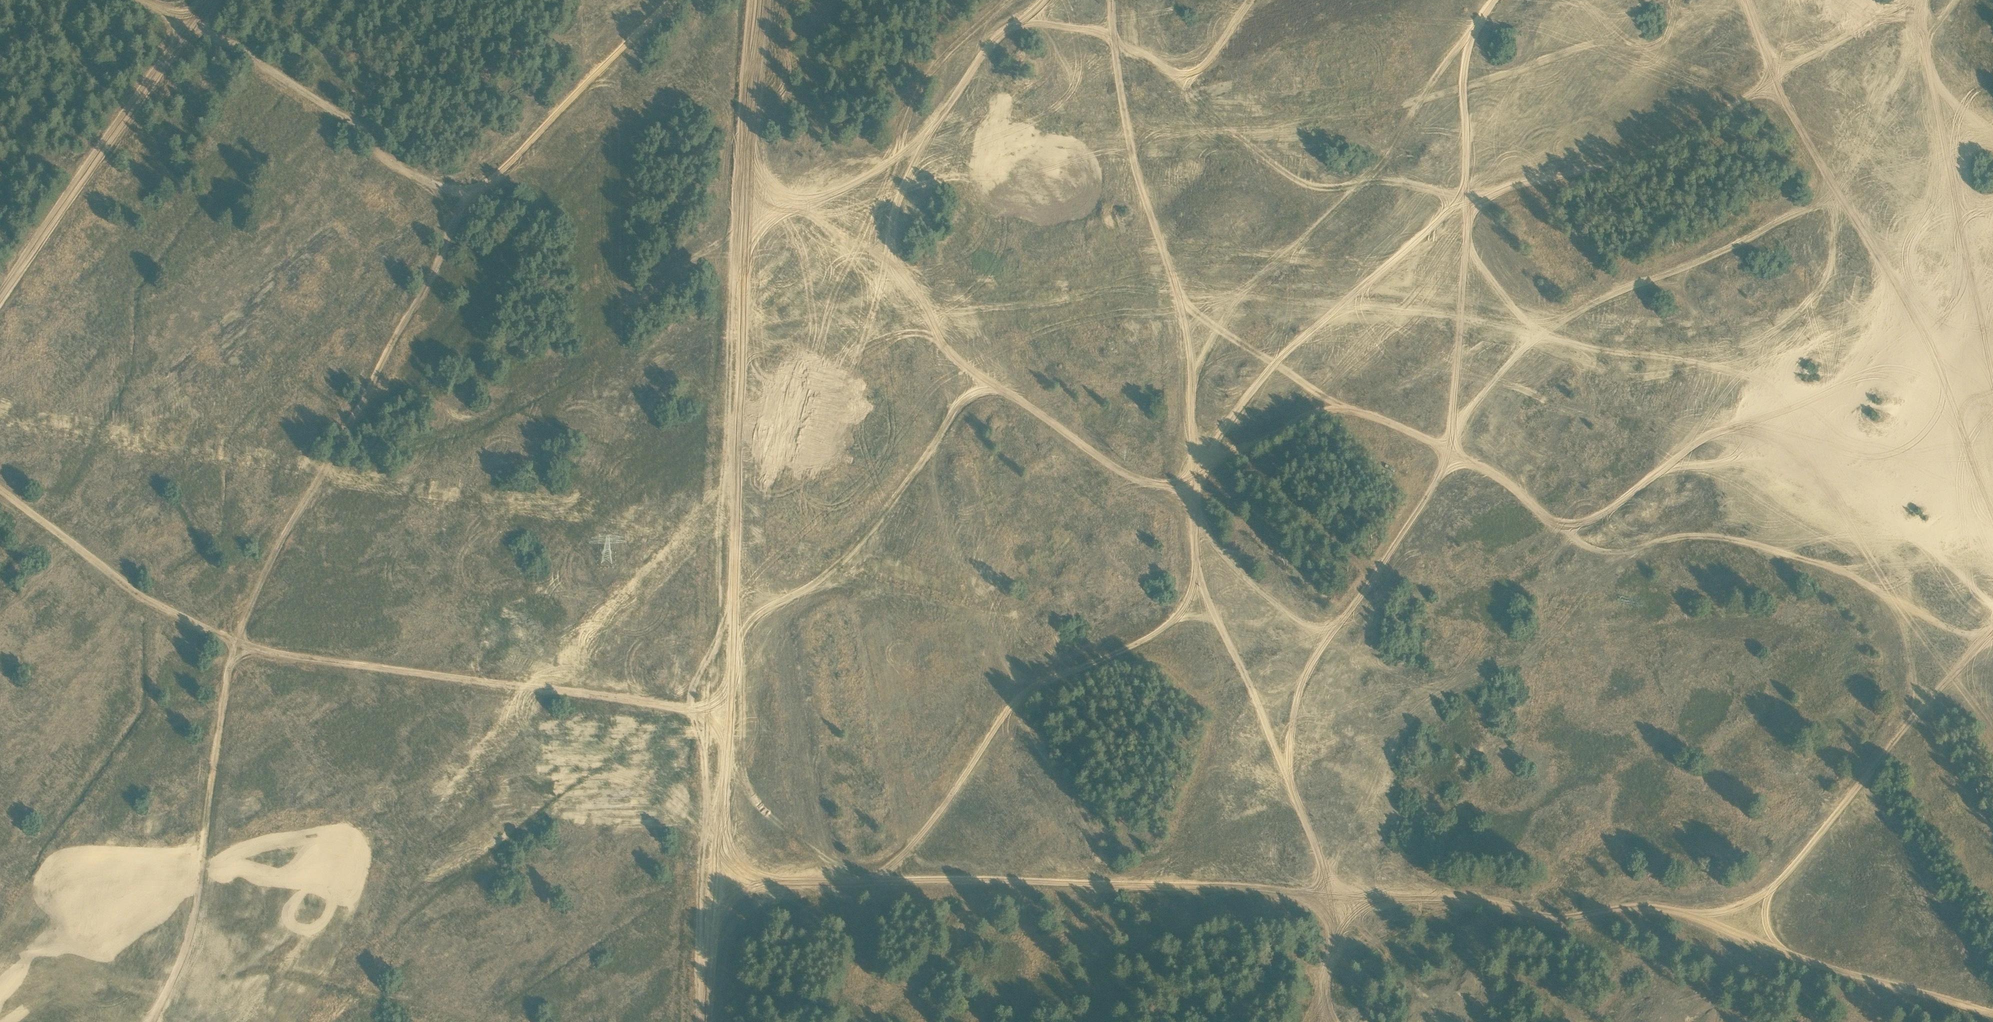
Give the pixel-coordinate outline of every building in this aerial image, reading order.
[(1699,962),(1691,965),(1694,974),(1702,971),(1699,962)]
